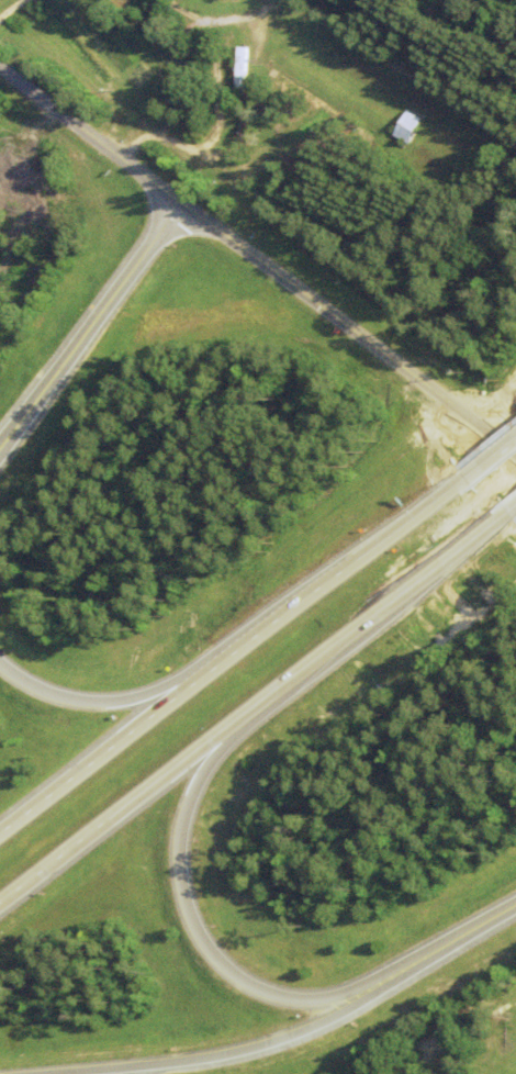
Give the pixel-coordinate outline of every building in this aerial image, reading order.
[(246,95),(247,47),(238,47),(236,95),(246,95)] [(410,145),(423,120),(407,112),(394,136),(410,145)]
